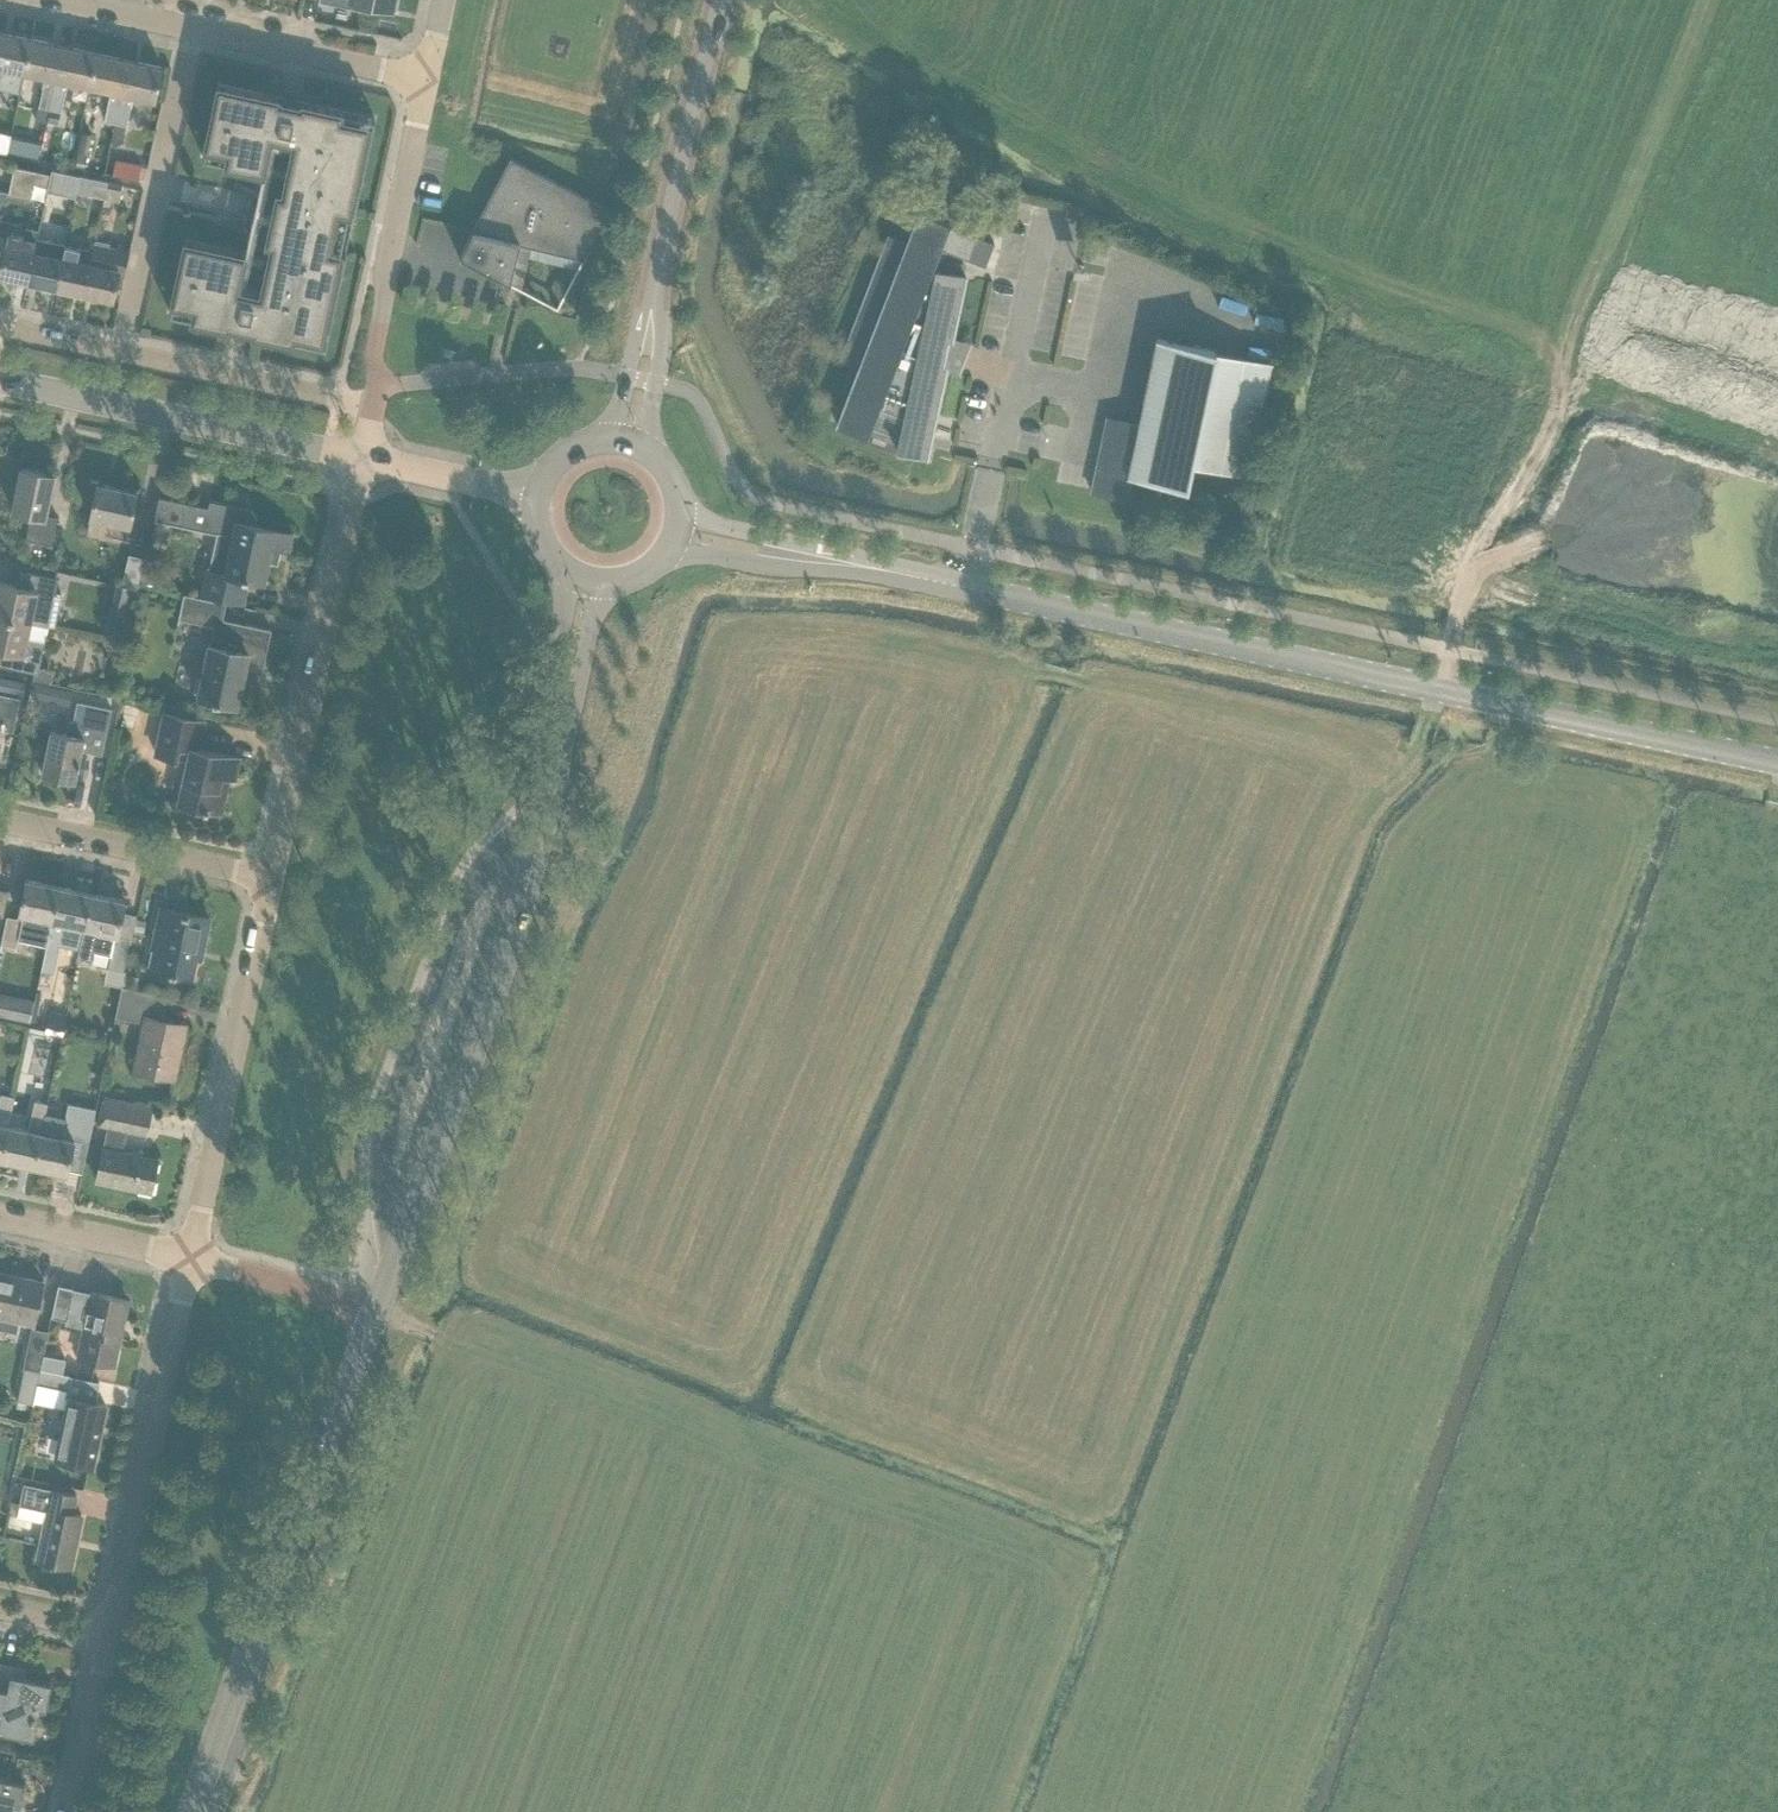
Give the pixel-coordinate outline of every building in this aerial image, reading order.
[(395,0),(327,0),(327,2),(349,7),(350,1),(393,10),(395,0)] [(0,33),(0,80),(0,79),(2,79),(4,68),(24,72),(31,39),(0,33)] [(39,107),(50,109),(64,46),(31,39),(24,72),(44,77),(39,107)] [(61,111),(65,92),(67,82),(90,86),(97,53),(64,46),(50,109),(61,111)] [(104,121),(113,123),(116,123),(129,60),(97,53),(90,86),(110,91),(104,121)] [(116,123),(113,123),(109,143),(122,145),(126,125),(133,96),(155,100),(162,68),(129,60),(116,123)] [(169,312),(326,345),(375,118),(219,85),(203,158),(258,170),(241,250),(185,238),(169,312)] [(46,123),(48,108),(39,107),(36,121),(46,123)] [(60,112),(51,110),(48,122),(58,124),(60,112)] [(83,126),(94,128),(96,115),(86,113),(83,126)] [(40,152),(44,135),(0,127),(0,144),(40,152)] [(92,135),(82,133),(78,152),(79,152),(76,167),(85,169),(92,135)] [(583,259),(609,210),(510,158),(474,228),(459,257),(510,284),(520,244),(525,246),(583,259)] [(141,166),(115,161),(112,176),(139,180),(141,166)] [(8,194),(9,194),(30,198),(33,184),(48,187),(50,175),(14,167),(8,193),(8,194)] [(50,175),(48,187),(76,193),(79,176),(65,173),(64,178),(50,175)] [(107,182),(79,176),(76,193),(103,198),(107,182)] [(122,185),(107,182),(103,198),(119,202),(121,190),(122,185)] [(8,193),(0,191),(0,204),(9,194),(8,194),(8,193)] [(948,223),(918,212),(907,244),(888,236),(887,238),(888,238),(841,359),(860,366),(838,422),(837,422),(836,424),(866,435),(866,433),(865,433),(869,424),(900,436),(897,447),(897,449),(927,456),(945,367),(955,371),(966,344),(951,338),(965,277),(966,277),(966,275),(960,274),(964,265),(935,253),(937,247),(969,259),(978,236),(947,224),(948,223)] [(0,271),(0,276),(28,282),(37,239),(39,231),(26,228),(24,238),(8,235),(11,222),(0,220),(0,235),(7,236),(0,271)] [(53,242),(37,239),(28,282),(55,288),(64,246),(53,244),(53,242)] [(93,252),(92,252),(83,294),(112,300),(117,276),(123,277),(126,264),(127,264),(130,248),(129,248),(128,252),(108,248),(109,243),(95,240),(93,252)] [(92,252),(64,246),(55,288),(83,294),(92,252)] [(1247,476),(1271,364),(1157,339),(1138,425),(1106,418),(1091,491),(1126,498),(1126,497),(1125,496),(1130,475),(1186,488),(1191,464),(1247,476)] [(52,545),(58,518),(45,515),(54,474),(22,467),(13,511),(31,515),(26,540),(52,545)] [(130,526),(137,492),(97,484),(90,517),(91,517),(87,534),(101,537),(105,520),(130,526)] [(289,550),(292,532),(237,520),(240,507),(209,501),(208,507),(158,497),(153,519),(233,536),(225,572),(207,568),(201,594),(242,603),(248,579),(263,582),(271,546),(289,550)] [(144,559),(128,555),(121,585),(138,588),(144,559)] [(160,569),(144,565),(140,582),(156,586),(160,569)] [(29,622),(55,628),(62,597),(54,595),(58,580),(26,573),(23,588),(0,583),(0,616),(29,622)] [(134,588),(119,588),(119,604),(133,605),(134,588)] [(215,625),(217,618),(220,602),(184,594),(179,617),(215,625)] [(29,622),(0,616),(0,649),(9,651),(5,666),(35,673),(33,681),(50,685),(53,672),(38,668),(44,642),(26,638),(29,622)] [(105,633),(127,638),(130,622),(109,617),(105,633)] [(271,630),(217,618),(215,625),(211,645),(209,644),(198,696),(237,705),(248,654),(265,658),(271,630)] [(11,680),(8,695),(20,698),(20,700),(23,701),(26,683),(11,680)] [(34,682),(31,696),(51,700),(53,686),(34,682)] [(73,691),(53,686),(51,700),(71,704),(73,691)] [(13,731),(20,700),(20,698),(8,695),(0,694),(0,729),(13,731)] [(51,731),(42,774),(74,781),(81,751),(102,755),(108,729),(112,709),(77,701),(73,721),(69,720),(66,734),(51,731)] [(137,733),(143,709),(124,705),(119,729),(137,733)] [(235,778),(240,758),(198,748),(205,721),(165,712),(156,754),(188,761),(179,803),(221,812),(229,777),(235,778)] [(18,940),(46,946),(59,886),(26,878),(19,914),(23,914),(22,920),(7,917),(1,945),(16,948),(18,940)] [(59,886),(46,946),(47,946),(42,971),(54,974),(60,946),(80,950),(92,893),(59,886)] [(3,916),(8,891),(0,889),(0,916),(3,916)] [(125,900),(92,893),(80,950),(78,957),(91,960),(93,952),(110,956),(108,968),(123,971),(129,944),(130,944),(136,916),(122,912),(125,900)] [(154,937),(147,969),(156,971),(191,979),(199,944),(204,945),(209,918),(175,911),(176,909),(161,906),(154,937)] [(136,919),(134,930),(144,932),(146,921),(136,919)] [(42,971),(38,988),(51,990),(54,974),(42,971)] [(122,987),(115,1017),(144,1023),(134,1070),(175,1079),(187,1023),(169,1019),(168,1021),(162,1020),(167,996),(122,987)] [(0,994),(0,1017),(30,1023),(35,1001),(0,994)] [(68,1014),(50,1010),(46,1032),(63,1036),(68,1014)] [(1,1160),(8,1125),(9,1125),(14,1098),(1,1094),(0,1099),(0,1160),(1,1160)] [(96,1110),(93,1121),(99,1122),(98,1124),(107,1126),(96,1181),(151,1192),(158,1159),(123,1151),(127,1130),(147,1135),(153,1107),(104,1097),(104,1096),(99,1095),(96,1110)] [(1,1160),(33,1167),(44,1120),(47,1104),(34,1101),(28,1129),(9,1125),(8,1125),(1,1160)] [(93,1121),(96,1110),(70,1104),(68,1104),(64,1124),(44,1120),(33,1167),(67,1174),(74,1140),(88,1143),(93,1121)] [(16,1333),(19,1321),(34,1324),(43,1282),(0,1273),(0,1329),(16,1333)] [(92,1292),(91,1293),(73,1289),(73,1288),(59,1285),(51,1317),(66,1320),(65,1324),(84,1328),(78,1357),(113,1365),(127,1300),(92,1292)] [(39,1373),(40,1369),(43,1355),(44,1355),(48,1332),(32,1328),(23,1369),(39,1373)] [(65,1360),(44,1355),(43,1355),(40,1369),(63,1374),(65,1360)] [(39,1373),(37,1382),(71,1389),(56,1458),(92,1465),(105,1405),(93,1402),(98,1381),(63,1374),(40,1369),(39,1373)] [(19,1504),(17,1517),(43,1522),(46,1523),(37,1561),(70,1568),(81,1515),(73,1513),(76,1496),(25,1485),(23,1484),(19,1504)] [(0,1662),(0,1733),(0,1731),(34,1738),(40,1708),(46,1709),(52,1683),(12,1675),(14,1665),(0,1662)] [(24,1783),(0,1778),(0,1811),(18,1811),(24,1783)]
